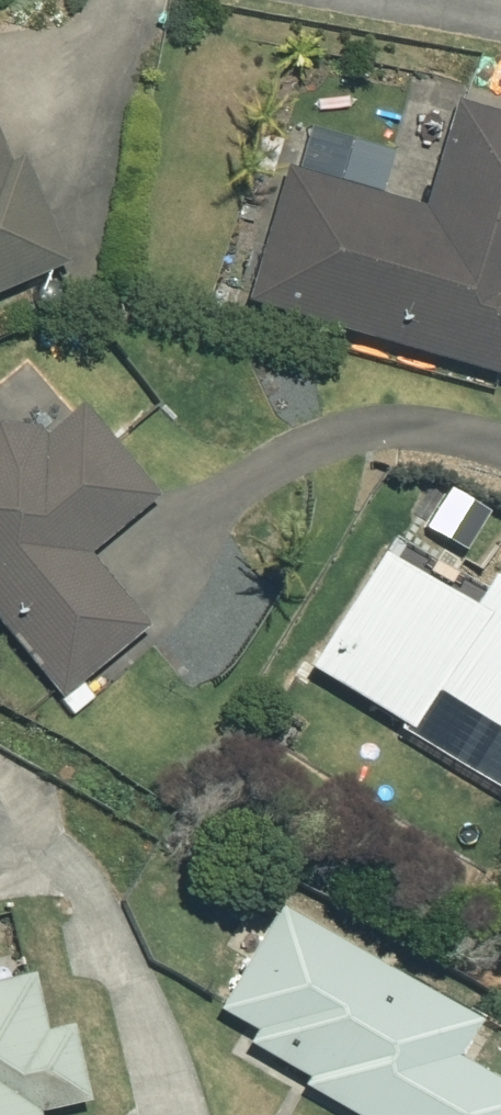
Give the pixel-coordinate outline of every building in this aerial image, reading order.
[(500,366),(500,106),(461,95),(430,202),(290,161),(253,291),(500,366)] [(70,256),(23,149),(11,154),(0,129),(0,286),(70,256)] [(223,280),(215,305),(236,312),(244,286),(223,280)] [(90,547),(160,490),(85,399),(49,428),(42,420),(18,439),(1,418),(0,418),(0,611),(64,689),(149,620),(90,547)] [(313,660),(416,722),(440,683),(500,718),(500,571),(494,566),(475,596),(384,543),(313,660)] [(295,683),(281,706),(296,716),(311,692),(295,683)] [(282,900),(222,1007),(258,1027),(250,1039),(309,1072),(304,1082),(362,1114),(500,1114),(500,1074),(461,1051),(483,1013),(282,900)] [(0,979),(0,1114),(38,1114),(37,1109),(90,1096),(73,1021),(46,1027),(33,971),(0,979)]
